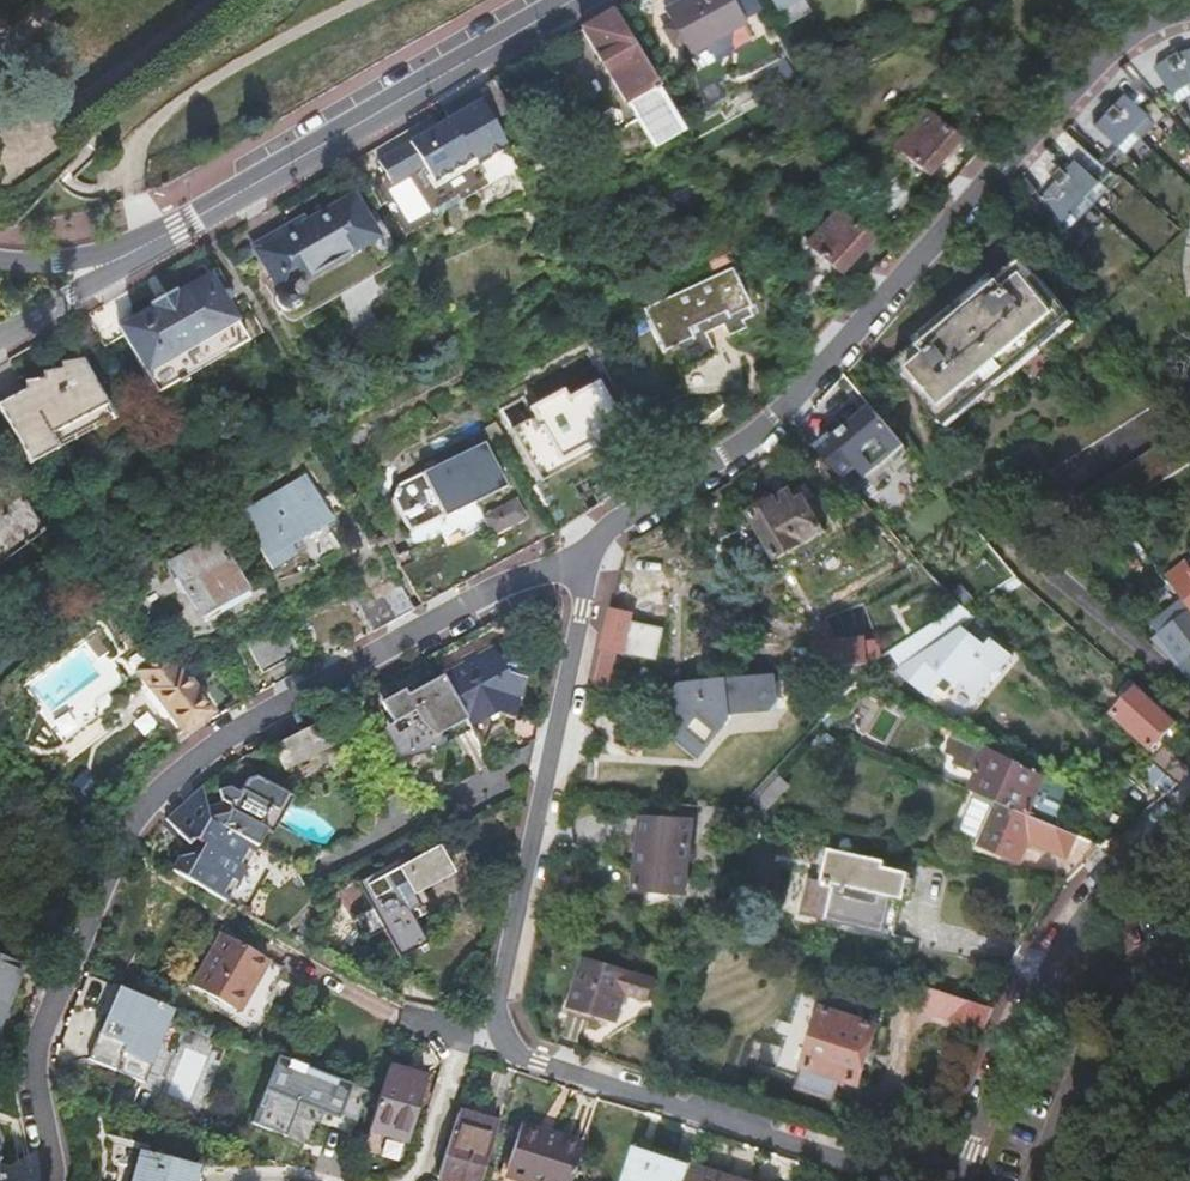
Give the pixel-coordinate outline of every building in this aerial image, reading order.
[(680,44),(687,56),(740,28),(724,0),(688,0),(664,13),(670,26),(660,32),(670,49),(680,44)] [(780,13),(805,0),(773,0),(780,13)] [(610,13),(579,31),(623,109),(624,108),(628,114),(616,121),(622,132),(634,126),(648,152),(678,136),(611,15),(610,13)] [(1154,66),(1178,104),(1189,96),(1189,47),(1175,52),(1154,66)] [(999,77),(993,80),(997,90),(1004,86),(999,77)] [(489,122),(474,92),(441,110),(448,120),(377,161),(390,185),(420,168),(431,186),(471,163),(474,169),(504,152),(489,122)] [(1123,94),(1096,124),(1128,153),(1155,123),(1123,94)] [(926,115),(896,149),(926,177),(957,143),(956,142),(926,115)] [(1073,156),(1033,197),(1065,229),(1106,188),(1073,156)] [(474,169),(471,163),(431,186),(420,168),(390,185),(404,209),(419,235),(443,221),(440,216),(462,203),(465,209),(489,195),(474,169)] [(289,293),(286,292),(284,291),(368,243),(368,245),(367,247),(367,249),(368,252),(369,254),(371,255),(371,256),(373,257),(376,257),(378,257),(380,257),(382,256),(383,254),(385,252),(385,250),(385,248),(384,246),(383,243),(381,241),(378,240),(376,239),(374,240),(372,241),(347,199),(283,237),(279,232),(250,249),(274,292),(272,294),(271,296),(270,298),(269,300),(268,302),(269,305),(270,307),(271,310),(273,312),(274,313),(277,315),(280,315),(283,315),(287,314),(289,312),(291,310),(293,308),(293,305),(293,302),(293,300),(292,298),(290,295),(289,293)] [(804,243),(836,274),(867,241),(854,228),(860,222),(850,213),(844,219),(835,210),(804,243)] [(942,426),(1073,316),(1025,258),(998,280),(994,275),(914,341),(919,346),(893,368),(942,426)] [(729,270),(639,309),(657,352),(667,348),(670,354),(673,352),(680,372),(712,358),(701,335),(719,327),(718,324),(747,312),(729,270)] [(173,294),(148,308),(149,311),(117,329),(155,397),(245,346),(208,278),(175,297),(173,294)] [(750,319),(747,312),(718,324),(719,327),(725,341),(742,333),(738,324),(750,319)] [(105,408),(80,362),(58,366),(59,372),(40,375),(41,382),(22,385),(23,392),(0,405),(0,416),(20,454),(105,408)] [(536,419),(513,431),(537,475),(587,449),(591,458),(624,441),(595,388),(569,402),(564,394),(532,411),(536,419)] [(110,418),(105,408),(20,454),(25,463),(110,418)] [(848,472),(893,433),(873,409),(858,422),(853,415),(836,429),(843,435),(828,448),(848,472)] [(507,488),(486,444),(422,474),(442,515),(469,503),(470,506),(507,488)] [(587,449),(537,475),(542,484),(591,458),(587,449)] [(304,479),(240,516),(263,555),(326,519),(304,479)] [(751,515),(778,561),(825,534),(826,534),(801,491),(793,496),(791,492),(751,515)] [(865,501),(882,518),(891,510),(874,493),(865,501)] [(511,516),(528,548),(555,534),(539,505),(538,503),(511,516)] [(403,568),(422,606),(528,548),(511,516),(403,568)] [(172,534),(119,564),(128,580),(181,550),(172,534)] [(197,613),(242,588),(216,541),(171,566),(197,613)] [(1187,564),(1164,578),(1189,611),(1189,568),(1187,564)] [(350,594),(371,632),(413,610),(394,573),(350,594)] [(962,607),(868,667),(878,684),(974,622),(965,611),(962,607)] [(611,612),(593,694),(607,693),(615,653),(624,655),(624,652),(658,663),(665,632),(633,622),(633,617),(611,612)] [(1162,632),(1183,659),(1189,653),(1189,615),(1188,612),(1162,632)] [(300,654),(284,625),(244,645),(261,673),(300,654)] [(130,628),(119,635),(128,648),(139,640),(130,628)] [(93,633),(84,640),(97,659),(106,652),(93,633)] [(815,672),(868,667),(865,640),(836,643),(836,642),(813,644),(815,672)] [(972,644),(949,672),(977,696),(1000,668),(972,644)] [(150,645),(129,660),(151,690),(146,693),(164,718),(169,715),(181,732),(209,713),(178,670),(175,673),(166,659),(150,645)] [(468,729),(478,749),(505,734),(509,735),(522,678),(504,674),(490,648),(474,657),(472,658),(474,662),(465,667),(463,663),(461,664),(439,676),(468,729)] [(472,658),(474,657),(471,652),(458,659),(461,664),(463,663),(465,667),(474,662),(472,658)] [(1169,659),(1189,682),(1189,668),(1187,670),(1173,655),(1169,659)] [(448,740),(468,729),(439,676),(402,696),(400,691),(377,703),(380,708),(404,752),(443,731),(448,740)] [(774,676),(681,686),(663,704),(681,721),(682,735),(678,740),(697,759),(732,722),(732,716),(777,712),(774,676)] [(1177,723),(1138,688),(1113,715),(1151,750),(1177,723)] [(317,723),(269,747),(281,770),(328,746),(317,723)] [(978,775),(971,792),(1015,811),(1055,827),(1062,812),(1058,810),(1062,801),(1066,803),(1073,789),(1044,777),(1024,769),(1025,767),(988,749),(986,753),(952,739),(944,754),(955,759),(953,765),(978,775)] [(1176,783),(1189,773),(1189,769),(1162,747),(1150,761),(1176,783)] [(1134,772),(1163,797),(1178,785),(1176,783),(1150,761),(1146,758),(1134,772)] [(205,818),(254,846),(293,868),(307,843),(275,824),(291,796),(286,794),(258,778),(253,775),(246,777),(237,791),(227,785),(217,788),(220,798),(219,800),(205,804),(201,784),(198,788),(205,818)] [(229,879),(243,866),(254,846),(205,818),(198,788),(166,817),(187,845),(193,840),(202,845),(194,859),(190,856),(178,859),(171,871),(218,899),(229,879)] [(1062,812),(1066,803),(1062,801),(1058,810),(1062,812)] [(1055,827),(1015,811),(997,854),(1018,863),(1028,841),(1065,858),(1075,836),(1055,827)] [(685,895),(689,823),(642,820),(637,892),(685,895)] [(293,868),(296,870),(306,864),(317,848),(307,843),(293,868)] [(399,867),(422,907),(427,904),(420,890),(441,879),(453,873),(438,845),(426,852),(399,867)] [(909,880),(910,875),(884,870),(885,864),(829,852),(828,859),(824,876),(823,883),(809,880),(801,917),(826,922),(873,932),(885,935),(893,898),(902,900),(904,901),(905,896),(909,880)] [(820,875),(824,876),(828,859),(823,858),(820,875)] [(218,899),(223,901),(243,866),(229,879),(218,899)] [(415,911),(422,907),(399,867),(364,885),(375,905),(353,917),(365,940),(380,932),(397,961),(425,945),(412,921),(408,915),(415,911)] [(909,880),(905,896),(910,897),(913,880),(909,880)] [(894,937),(902,900),(893,898),(885,935),(894,937)] [(419,917),(415,911),(408,915),(412,921),(419,917)] [(222,934),(193,986),(232,1008),(228,1016),(257,1032),(272,1004),(266,1001),(284,969),(222,934)] [(0,958),(0,1025),(22,966),(0,958)] [(575,998),(568,995),(561,1016),(619,1035),(647,1019),(658,984),(587,962),(575,998)] [(982,1030),(991,1010),(916,985),(909,1006),(982,1030)] [(173,1011),(111,987),(99,1019),(105,1021),(89,1062),(145,1084),(173,1011)] [(825,1012),(822,1011),(799,1079),(796,1088),(831,1101),(838,1079),(858,1085),(877,1029),(857,1022),(863,1005),(831,994),(825,1012)] [(386,1068),(378,1092),(366,1130),(401,1141),(422,1080),(386,1068)] [(438,1177),(451,1180),(480,1180),(498,1126),(458,1114),(438,1177)] [(526,1177),(541,1129),(522,1123),(506,1171),(526,1177)] [(583,1142),(541,1129),(526,1177),(538,1180),(570,1180),(583,1142)] [(693,1166),(694,1161),(692,1160),(690,1166),(638,1149),(640,1143),(637,1142),(625,1180),(688,1180),(693,1166)] [(201,1167),(141,1148),(130,1180),(197,1180),(201,1167)] [(693,1166),(688,1180),(741,1180),(693,1166)] [(512,1180),(524,1180),(526,1177),(506,1171),(504,1178),(512,1180)]
